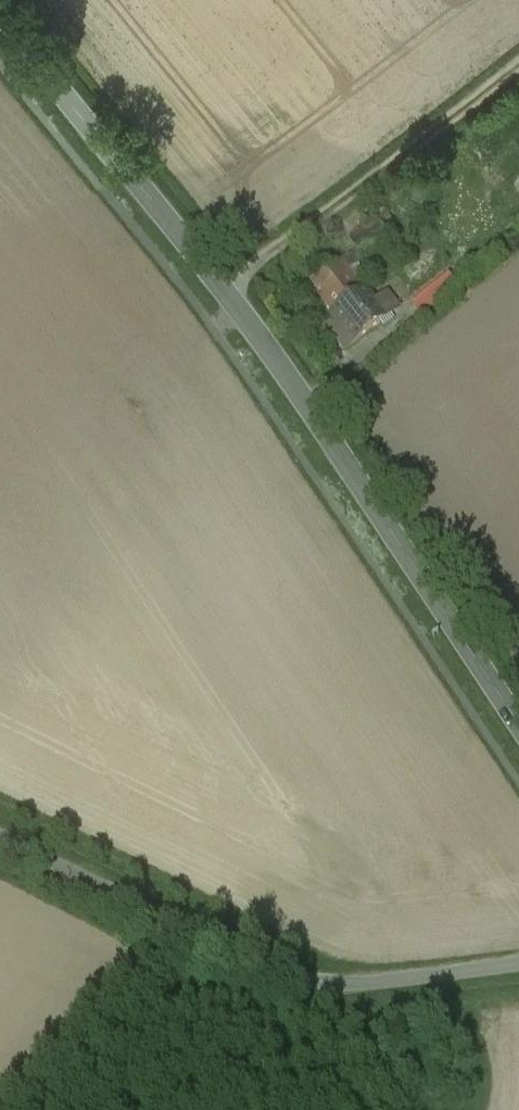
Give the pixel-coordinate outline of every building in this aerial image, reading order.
[(393,241),(377,221),(349,241),(365,263),(393,241)] [(320,298),(331,315),(364,289),(350,273),(359,267),(350,256),(309,291),(315,302),(320,298)] [(470,281),(457,265),(419,296),(432,311),(470,281)] [(375,304),(364,289),(331,315),(342,330),(335,337),(348,350),(400,309),(389,295),(375,304)]
